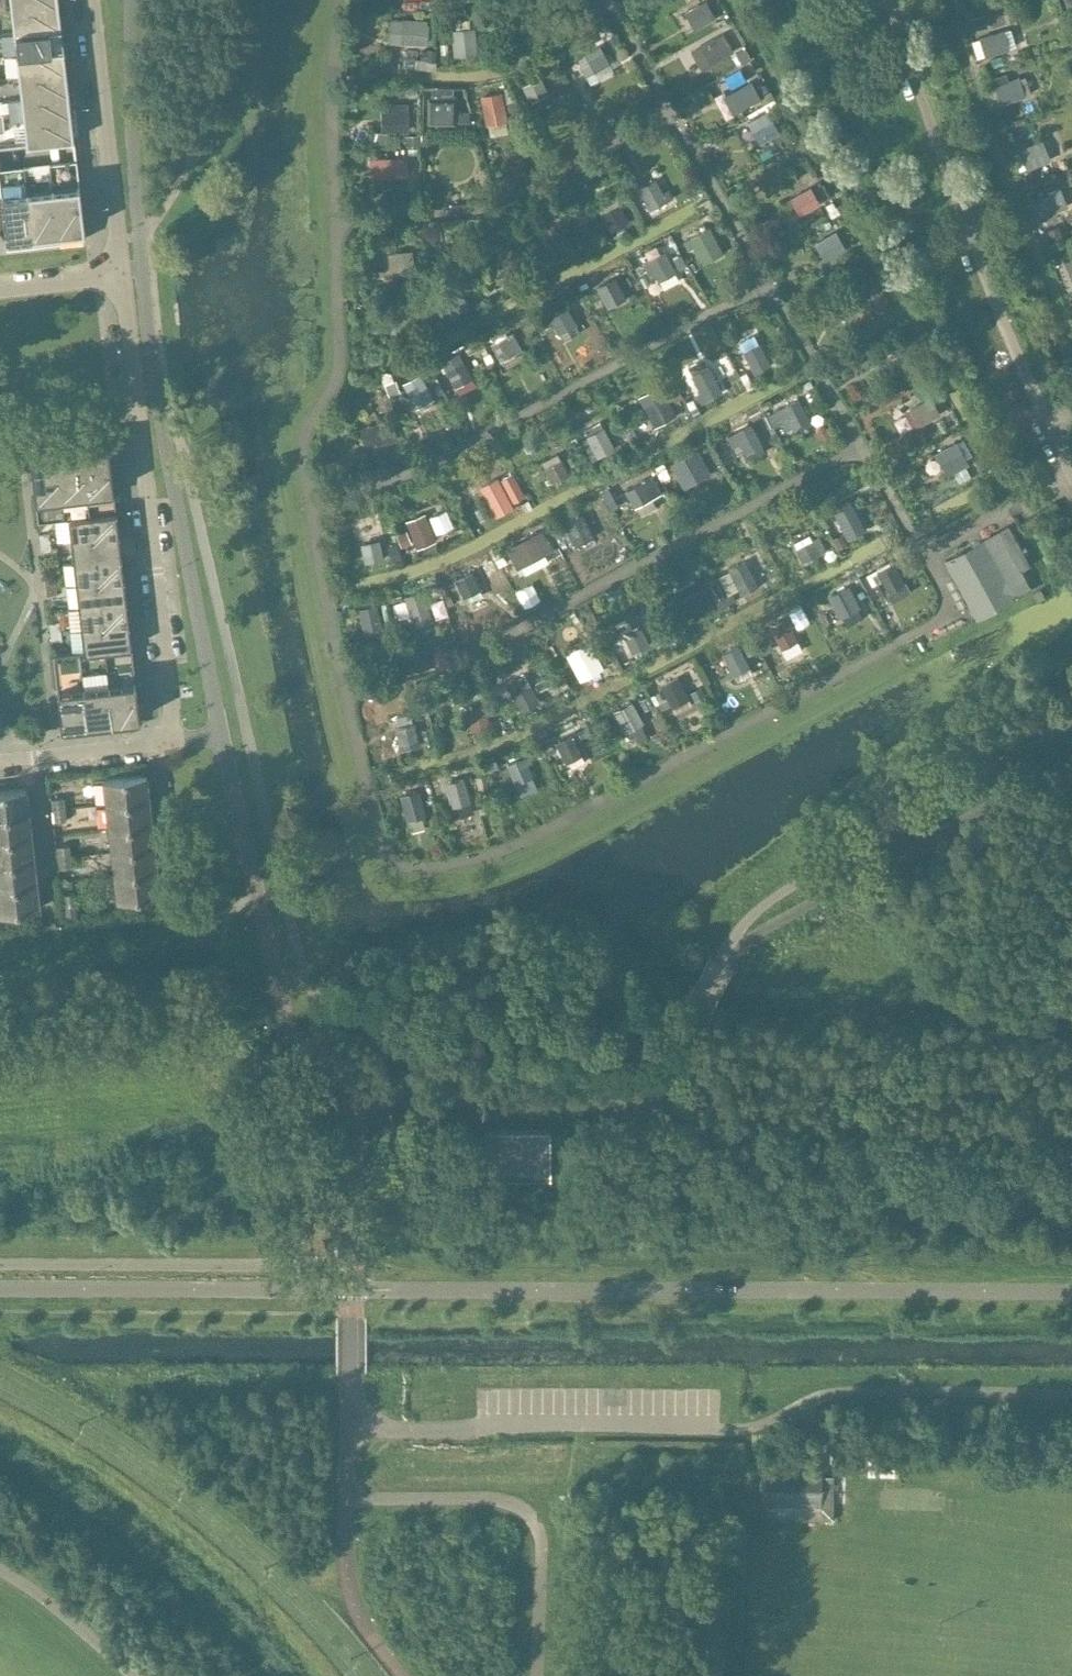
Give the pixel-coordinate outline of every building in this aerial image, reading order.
[(11,9),(58,4),(57,0),(10,0),(11,9)] [(716,17),(706,0),(685,12),(695,29),(716,17)] [(58,4),(11,9),(14,32),(60,26),(60,21),(59,17),(58,4)] [(538,29),(525,6),(503,18),(515,41),(538,29)] [(426,44),(426,21),(390,19),(389,42),(426,44)] [(14,32),(0,33),(3,55),(16,54),(63,48),(62,44),(62,39),(60,26),(14,32)] [(456,29),(451,29),(454,55),(477,52),(474,27),(469,27),(456,29)] [(733,49),(723,31),(709,39),(719,56),(733,49)] [(1010,50),(1005,31),(980,38),(986,57),(1010,50)] [(609,62),(601,45),(577,57),(586,74),(609,62)] [(63,48),(16,54),(19,76),(65,71),(65,66),(64,61),(63,48)] [(65,71),(19,76),(21,98),(68,93),(67,88),(67,84),(65,71)] [(550,94),(540,75),(522,85),(531,103),(550,94)] [(1025,98),(1019,78),(995,85),(1001,105),(1025,98)] [(761,98),(752,80),(724,95),(734,113),(761,98)] [(506,108),(502,91),(481,96),(485,113),(506,108)] [(21,98),(8,100),(10,122),(12,122),(24,121),(71,115),(70,111),(70,106),(68,93),(21,98)] [(451,122),(451,98),(430,98),(430,122),(451,122)] [(409,131),(409,103),(392,103),(392,110),(382,110),(382,132),(409,131)] [(778,126),(769,109),(754,117),(764,134),(778,126)] [(24,121),(12,122),(15,144),(26,142),(26,144),(73,139),(73,133),(72,128),(71,115),(24,121)] [(1045,162),(1038,142),(1019,149),(1026,169),(1045,162)] [(407,157),(369,158),(370,177),(407,176),(407,157)] [(668,201),(657,179),(640,188),(651,209),(668,201)] [(78,184),(52,187),(57,232),(70,231),(84,229),(79,189),(78,184)] [(821,202),(812,186),(791,198),(801,214),(821,202)] [(52,187),(27,190),(32,235),(43,234),(56,233),(57,232),(52,187)] [(1065,205),(1059,189),(1037,199),(1043,214),(1065,205)] [(0,193),(0,194),(5,238),(32,235),(27,190),(0,193)] [(630,221),(621,203),(603,212),(613,230),(630,221)] [(709,228),(689,239),(704,264),(723,253),(709,228)] [(847,247),(837,230),(816,242),(825,259),(847,247)] [(570,253),(559,232),(537,243),(547,265),(570,253)] [(416,274),(414,250),(397,252),(399,276),(416,274)] [(677,272),(666,251),(648,261),(659,281),(677,272)] [(1064,264),(1071,282),(1071,260),(1064,264)] [(525,277),(518,263),(500,272),(508,286),(525,277)] [(874,295),(865,277),(840,291),(849,309),(874,295)] [(626,299),(615,278),(599,286),(610,307),(626,299)] [(470,306),(461,289),(437,302),(446,319),(470,306)] [(577,324),(566,303),(549,313),(560,333),(577,324)] [(519,351),(509,333),(491,342),(501,361),(519,351)] [(773,364),(761,342),(743,351),(755,373),(773,364)] [(473,378),(463,359),(446,368),(455,387),(473,378)] [(434,399),(421,375),(403,383),(416,408),(434,399)] [(723,390),(715,375),(697,384),(705,399),(723,390)] [(941,413),(931,396),(909,408),(919,425),(941,413)] [(676,415),(666,397),(648,407),(657,425),(676,415)] [(812,423),(800,398),(777,410),(788,430),(793,427),(796,432),(812,423)] [(392,419),(360,427),(364,444),(372,442),(373,445),(397,439),(392,419)] [(764,443),(753,422),(735,431),(747,452),(764,443)] [(615,447),(605,427),(587,436),(588,438),(582,441),(592,459),(615,447)] [(113,489),(110,464),(108,441),(107,441),(107,440),(30,449),(30,450),(29,450),(31,470),(35,498),(113,489)] [(965,456),(958,442),(937,454),(943,468),(965,456)] [(701,477),(691,457),(674,465),(685,486),(701,477)] [(569,472),(561,458),(545,467),(552,481),(569,472)] [(514,507),(499,477),(481,487),(496,516),(514,507)] [(654,498),(644,480),(626,489),(636,508),(654,498)] [(867,530),(854,504),(835,514),(848,539),(867,530)] [(116,512),(57,519),(59,541),(70,540),(118,534),(116,512)] [(595,537),(583,514),(564,524),(575,547),(595,537)] [(437,539),(429,519),(409,527),(417,547),(437,539)] [(943,560),(975,619),(1031,588),(1021,570),(1031,564),(1009,524),(943,560)] [(38,534),(39,543),(50,542),(49,533),(38,534)] [(121,556),(118,534),(70,540),(73,562),(121,556)] [(804,563),(828,550),(820,535),(796,548),(804,563)] [(546,551),(538,537),(520,546),(527,560),(546,551)] [(385,559),(380,538),(360,542),(365,563),(385,559)] [(51,551),(50,542),(39,543),(41,552),(51,551)] [(123,579),(121,556),(73,562),(75,584),(123,579)] [(760,586),(747,561),(729,570),(742,595),(760,586)] [(906,584),(895,563),(878,572),(890,593),(906,584)] [(482,590),(474,572),(455,580),(464,598),(482,590)] [(43,578),(44,588),(55,586),(54,577),(43,578)] [(126,601),(123,579),(75,584),(78,606),(126,601)] [(56,596),(55,586),(44,588),(45,597),(56,596)] [(716,609),(705,588),(684,599),(695,620),(716,609)] [(859,609),(848,588),(831,597),(842,618),(859,609)] [(434,621),(424,591),(406,597),(415,627),(434,621)] [(78,606),(68,608),(70,630),(128,623),(126,601),(78,606)] [(383,628),(377,605),(359,609),(363,632),(383,628)] [(798,641),(787,619),(771,627),(782,649),(798,641)] [(49,623),(50,632),(61,631),(59,622),(49,623)] [(128,623),(70,630),(73,652),(131,645),(128,623)] [(651,644),(640,624),(623,632),(633,653),(651,644)] [(62,640),(61,631),(50,632),(51,641),(62,640)] [(751,668),(740,645),(723,654),(734,676),(751,668)] [(601,669),(591,648),(575,657),(585,677),(601,669)] [(139,716),(136,693),(134,677),(56,686),(58,704),(61,725),(61,726),(138,718),(138,717),(139,716)] [(690,699),(679,677),(661,686),(672,708),(690,699)] [(540,700),(532,686),(515,696),(522,710),(540,700)] [(490,723),(484,704),(466,709),(472,728),(490,723)] [(635,704),(615,715),(623,730),(643,720),(635,704)] [(420,745),(415,723),(396,727),(401,750),(420,745)] [(583,754),(573,734),(556,743),(567,764),(583,754)] [(535,779),(529,766),(534,763),(531,755),(507,765),(516,787),(535,779)] [(103,779),(106,803),(148,798),(146,774),(103,779)] [(471,802),(464,778),(446,783),(453,808),(471,802)] [(28,812),(25,788),(0,790),(0,815),(28,812)] [(426,819),(419,791),(400,796),(408,823),(426,819)] [(63,797),(53,798),(54,809),(64,807),(63,797)] [(148,798),(106,803),(108,827),(151,822),(148,798)] [(64,807),(54,809),(55,819),(66,818),(64,807)] [(0,815),(0,839),(31,836),(28,812),(0,815)] [(151,822),(108,827),(111,851),(154,846),(151,822)] [(0,839),(0,864),(34,860),(31,836),(0,839)] [(69,844),(58,845),(59,857),(70,856),(69,844)] [(154,846),(111,851),(114,875),(156,870),(154,846)] [(70,856),(59,857),(61,869),(72,868),(70,856)] [(0,864),(0,888),(36,884),(34,860),(0,864)] [(156,870),(114,875),(116,898),(159,894),(156,870)] [(0,888),(0,912),(39,907),(36,884),(0,888)] [(75,892),(64,893),(65,906),(76,904),(75,892)] [(550,1178),(550,1129),(484,1129),(484,1178),(550,1178)] [(819,1505),(820,1458),(799,1457),(799,1471),(765,1470),(765,1505),(819,1505)]
